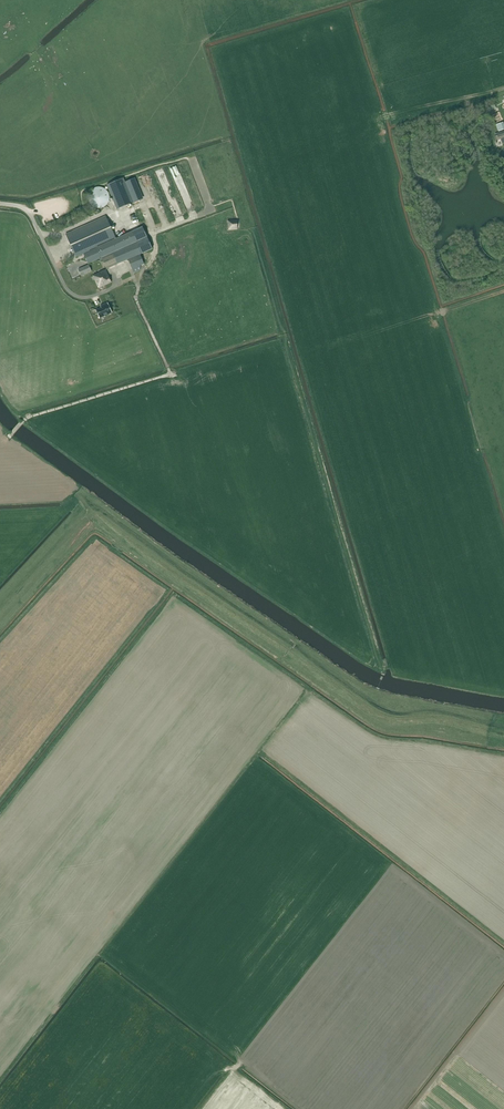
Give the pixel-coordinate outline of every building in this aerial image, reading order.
[(496,125),(499,132),(503,130),(503,123),(503,122),(496,125)] [(496,136),(497,140),(501,139),(502,143),(503,143),(503,131),(502,132),(503,134),(496,136)] [(108,192),(109,192),(117,210),(134,203),(124,178),(107,185),(108,189),(106,189),(105,189),(104,188),(102,187),(101,187),(99,187),(97,187),(96,187),(94,188),(93,189),(92,190),(91,191),(90,193),(89,194),(89,196),(88,197),(89,199),(89,201),(90,202),(90,204),(92,205),(93,206),(94,207),(96,208),(97,208),(99,208),(101,208),(102,208),(104,207),(105,206),(107,205),(108,204),(109,202),(109,201),(110,199),(110,198),(110,196),(109,194),(109,193),(108,192)] [(106,216),(66,234),(76,257),(83,254),(84,254),(87,262),(88,264),(99,259),(100,261),(103,260),(107,269),(128,260),(134,273),(141,270),(141,266),(137,256),(132,244),(137,242),(133,232),(117,239),(106,216)] [(228,221),(229,230),(237,230),(237,220),(228,221)] [(85,267),(79,270),(81,275),(91,270),(89,265),(85,267)] [(93,276),(99,288),(111,282),(106,270),(93,276)] [(97,310),(100,318),(112,313),(108,303),(103,305),(104,307),(97,310)]
